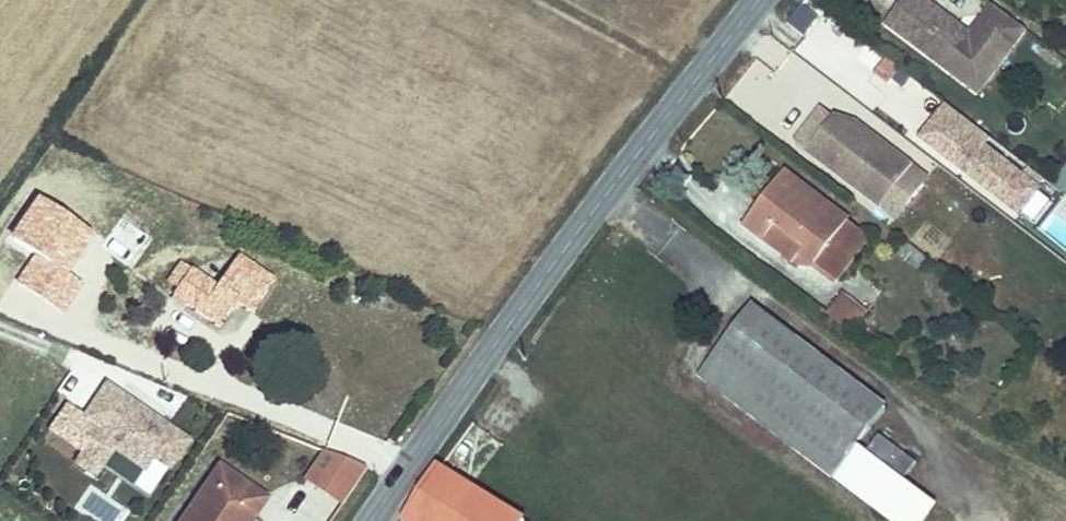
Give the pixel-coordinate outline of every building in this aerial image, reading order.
[(880,22),(961,84),(986,51),(997,59),(1021,29),(988,3),(964,33),(921,0),(898,0),(880,22)] [(820,16),(802,4),(790,24),(808,35),(820,16)] [(972,92),(997,59),(986,51),(961,84),(972,92)] [(889,85),(897,67),(879,59),(871,76),(889,85)] [(899,71),(891,85),(909,96),(917,82),(899,71)] [(944,101),(917,135),(1019,214),(1041,186),(1037,184),(1042,178),(1027,166),(1022,172),(984,142),(989,137),(944,101)] [(817,105),(794,136),(880,200),(898,213),(929,173),(911,159),(854,117),(831,111),(829,114),(817,105)] [(841,293),(876,248),(778,172),(737,226),(787,266),(796,255),(810,266),(841,293)] [(38,197),(12,237),(36,252),(18,280),(67,311),(84,283),(69,273),(95,233),(38,197)] [(99,251),(131,267),(153,224),(121,208),(99,251)] [(925,258),(905,243),(896,254),(916,269),(925,258)] [(219,283),(183,258),(168,281),(180,288),(175,295),(219,325),(236,300),(251,310),(274,276),(239,253),(237,255),(219,283)] [(796,255),(787,266),(810,266),(796,255)] [(848,333),(862,314),(835,296),(822,315),(848,333)] [(699,377),(827,476),(848,448),(881,407),(751,306),(699,377)] [(196,439),(107,377),(82,412),(69,402),(51,427),(83,449),(74,461),(97,477),(106,464),(134,484),(154,456),(174,470),(196,439)] [(868,450),(902,478),(909,468),(915,461),(881,433),(868,450)] [(886,520),(938,520),(941,518),(848,448),(827,476),(886,520)] [(341,503),(366,467),(324,449),(304,476),(341,503)] [(220,465),(182,520),(248,520),(265,496),(220,465)] [(440,465),(405,520),(526,520),(527,518),(440,465)] [(82,506),(105,520),(113,520),(120,511),(91,492),(82,506)]
